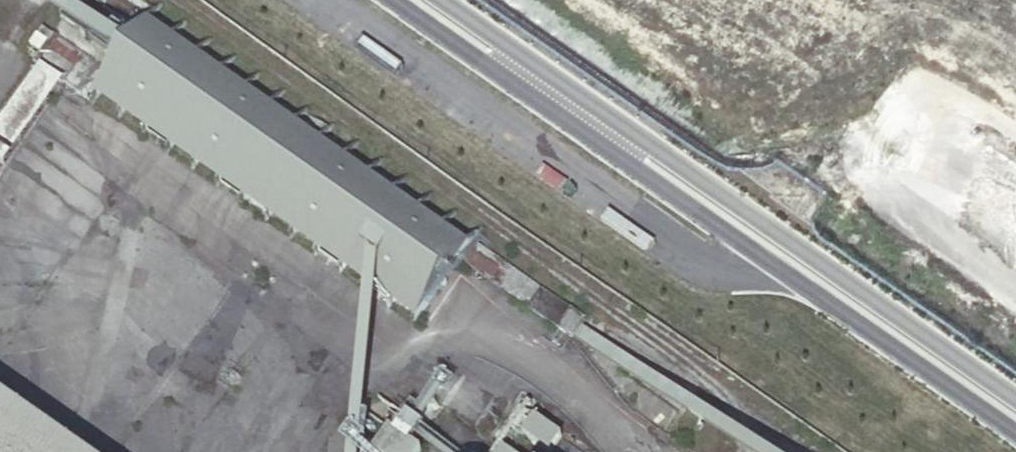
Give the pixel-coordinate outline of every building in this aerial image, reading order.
[(153,9),(140,0),(95,0),(94,2),(91,0),(72,0),(61,16),(120,58),(151,12),(153,9)] [(160,0),(159,0),(153,9),(151,12),(120,58),(113,68),(103,83),(424,306),(482,224),(160,0)] [(572,1),(632,41),(644,24),(608,0),(572,0),(572,1)] [(778,63),(812,9),(797,0),(676,0),(778,63)] [(33,39),(29,44),(39,51),(32,61),(31,61),(39,66),(40,66),(63,81),(63,82),(74,90),(93,63),(41,26),(33,39)] [(0,398),(0,451),(78,451),(0,398)] [(490,427),(471,451),(520,451),(490,427)] [(576,429),(563,448),(569,451),(601,451),(603,449),(576,429)]
